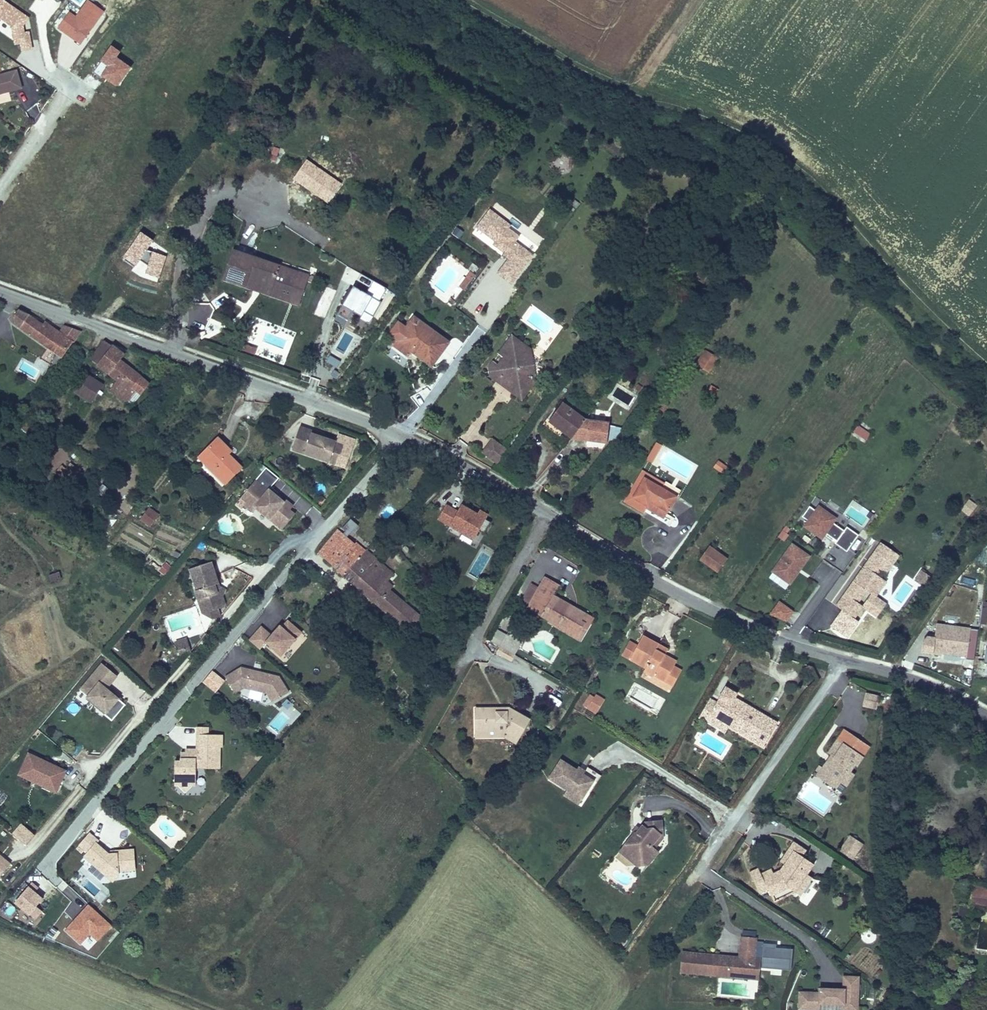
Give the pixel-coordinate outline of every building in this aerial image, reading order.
[(17,71),(0,75),(0,96),(22,90),(17,71)] [(502,255),(508,259),(497,273),(512,284),(534,254),(516,241),(520,236),(509,227),(511,224),(490,208),(476,227),(495,241),(493,244),(504,253),(502,255)] [(271,296),(291,303),(299,279),(278,272),(281,264),(233,248),(223,280),(248,288),(250,282),(273,290),(271,296)] [(299,279),(291,303),(299,306),(310,274),(281,264),(278,272),(299,279)] [(474,275),(469,271),(458,286),(463,290),(474,275)] [(374,280),(367,292),(354,284),(333,320),(344,326),(353,311),(362,316),(361,318),(369,323),(382,301),(380,299),(387,287),(374,280)] [(248,288),(271,296),(273,290),(250,282),(248,288)] [(82,331),(64,325),(60,331),(45,321),(44,324),(29,314),(19,309),(14,315),(10,321),(33,338),(57,354),(52,361),(57,365),(73,341),(74,342),(82,331)] [(406,325),(405,326),(410,330),(419,318),(414,315),(406,325)] [(405,326),(396,340),(412,351),(415,347),(418,350),(415,354),(432,366),(450,341),(419,318),(410,330),(405,326)] [(388,334),(396,340),(405,326),(406,325),(398,320),(388,334)] [(486,367),(488,377),(500,386),(505,384),(510,388),(510,393),(521,401),(535,383),(530,348),(510,333),(496,353),(501,357),(496,364),(491,360),(486,367)] [(90,358),(98,365),(97,366),(117,381),(110,389),(128,403),(137,392),(141,395),(151,382),(142,376),(142,375),(121,359),(126,353),(114,344),(112,346),(104,340),(93,354),(90,358)] [(412,351),(396,340),(392,345),(408,357),(412,351)] [(243,351),(251,353),(254,346),(246,343),(243,351)] [(704,350),(695,365),(709,373),(718,358),(704,350)] [(87,373),(74,392),(91,404),(104,384),(87,373)] [(505,384),(500,386),(510,393),(510,388),(505,384)] [(706,392),(714,397),(718,389),(710,385),(706,392)] [(132,406),(141,395),(137,392),(128,403),(132,406)] [(17,404),(8,397),(3,403),(12,410),(17,404)] [(572,399),(568,405),(572,409),(577,402),(572,399)] [(570,438),(585,418),(572,409),(568,405),(561,400),(546,421),(562,432),(570,438)] [(658,407),(664,412),(668,407),(662,402),(658,407)] [(608,421),(585,418),(570,438),(605,443),(608,421)] [(562,432),(546,421),(544,420),(541,424),(559,436),(562,432)] [(338,439),(313,431),(314,429),(300,425),(292,450),(331,463),(334,455),(339,456),(344,443),(338,440),(338,439)] [(870,434),(857,425),(853,432),(865,441),(870,434)] [(618,443),(621,429),(612,427),(608,441),(618,443)] [(215,465),(210,469),(226,485),(244,467),(230,453),(233,450),(219,436),(202,452),(215,465)] [(496,464),(507,449),(491,437),(480,453),(496,464)] [(654,447),(660,450),(663,444),(657,441),(654,447)] [(652,463),(660,450),(654,447),(647,460),(652,463)] [(198,457),(210,469),(215,465),(202,452),(198,457)] [(337,465),(339,456),(334,455),(331,463),(337,465)] [(718,461),(713,468),(723,474),(727,467),(718,461)] [(83,473),(70,462),(66,468),(61,464),(54,472),(71,487),(83,473)] [(262,472),(266,467),(261,463),(258,467),(262,472)] [(262,472),(256,479),(268,489),(269,487),(270,488),(271,486),(279,478),(266,467),(262,472)] [(642,513),(645,509),(646,507),(634,500),(646,478),(662,487),(664,483),(641,469),(639,473),(643,475),(631,497),(627,495),(623,502),(642,513)] [(646,507),(645,509),(662,519),(679,490),(665,482),(664,483),(662,487),(646,478),(634,500),(646,507)] [(290,509),(294,505),(286,499),(284,500),(277,494),(279,493),(271,486),(270,488),(269,487),(268,489),(256,479),(236,504),(241,508),(244,505),(253,513),(256,509),(276,525),(282,518),(288,523),(296,513),(290,509)] [(109,500),(114,493),(103,484),(97,491),(109,500)] [(977,506),(969,499),(960,510),(968,517),(977,506)] [(460,533),(471,539),(477,530),(483,533),(489,521),(484,518),(486,513),(478,508),(476,512),(460,503),(456,509),(445,503),(436,519),(447,526),(445,531),(458,538),(460,533)] [(843,530),(833,523),(837,518),(817,504),(814,509),(809,506),(801,516),(806,520),(802,526),(821,540),(826,534),(825,536),(832,541),(833,539),(836,541),(834,543),(846,552),(858,535),(846,526),(843,530)] [(159,514),(149,507),(140,520),(150,527),(159,514)] [(282,530),(288,523),(282,518),(276,525),(282,530)] [(346,531),(344,533),(347,536),(349,533),(350,534),(358,525),(351,518),(342,528),(346,531)] [(785,526),(781,530),(786,534),(790,529),(785,526)] [(338,529),(318,553),(337,569),(356,543),(347,536),(344,533),(338,529)] [(786,534),(781,530),(777,537),(784,542),(788,535),(786,534)] [(336,570),(354,584),(377,558),(367,549),(366,550),(357,542),(356,543),(337,569),(336,570)] [(789,585),(810,556),(791,542),(770,572),(789,585)] [(876,597),(886,582),(877,576),(881,571),(886,575),(899,556),(880,542),(865,563),(868,565),(864,570),(862,568),(852,582),(866,592),(870,594),(862,606),(863,607),(862,608),(876,618),(886,604),(876,597)] [(709,545),(698,560),(717,573),(727,558),(709,545)] [(377,558),(354,584),(390,617),(404,601),(391,589),(394,586),(389,581),(395,574),(383,563),(380,563),(376,560),(377,558)] [(224,596),(227,589),(221,586),(213,561),(189,568),(196,590),(195,590),(198,600),(197,600),(201,614),(213,619),(221,617),(218,608),(225,606),(226,604),(224,596)] [(816,570),(826,576),(831,567),(822,561),(816,570)] [(166,577),(172,567),(164,562),(158,572),(166,577)] [(932,578),(920,570),(913,581),(925,589),(932,578)] [(47,575),(48,583),(61,582),(59,574),(47,575)] [(582,620),(585,613),(554,595),(559,584),(543,576),(537,587),(526,607),(539,617),(547,621),(559,627),(560,625),(565,628),(563,632),(576,640),(586,622),(582,620)] [(858,604),(866,592),(852,582),(844,594),(858,604)] [(526,607),(537,587),(530,583),(519,603),(526,607)] [(862,606),(858,604),(844,594),(835,606),(854,619),(862,608),(863,607),(862,606)] [(793,611),(778,600),(768,615),(786,622),(793,611)] [(404,601),(390,617),(409,633),(423,617),(404,601)] [(593,618),(585,613),(582,620),(586,622),(576,640),(580,642),(593,618)] [(266,643),(281,656),(302,633),(288,620),(282,626),(280,624),(271,634),(261,625),(249,639),(260,649),(266,643)] [(559,627),(547,621),(546,623),(563,632),(565,628),(560,625),(559,627)] [(970,629),(971,628),(936,624),(934,638),(926,637),(921,643),(920,654),(932,656),(932,655),(941,656),(941,655),(966,658),(965,659),(974,661),(978,630),(970,629)] [(520,643),(496,629),(492,637),(502,643),(515,650),(520,643)] [(676,660),(664,653),(655,649),(658,643),(642,635),(637,645),(629,641),(620,656),(644,669),(642,672),(643,672),(640,677),(661,688),(673,665),(676,660)] [(191,652),(187,637),(175,641),(180,656),(191,652)] [(509,662),(515,650),(502,643),(495,654),(509,662)] [(667,648),(658,643),(655,649),(664,653),(667,648)] [(118,696),(108,688),(118,676),(102,662),(80,689),(87,695),(86,697),(105,713),(104,714),(112,721),(126,704),(121,700),(117,697),(118,696)] [(673,665),(661,688),(669,693),(681,670),(673,665)] [(289,692),(280,676),(241,666),(225,676),(235,694),(244,688),(267,694),(272,703),(289,692)] [(442,669),(436,666),(429,677),(435,681),(442,669)] [(724,686),(715,702),(707,715),(728,728),(754,743),(756,738),(765,744),(778,722),(740,700),(738,704),(732,701),(735,697),(737,694),(724,686)] [(882,696),(866,692),(863,706),(878,710),(882,696)] [(586,708),(593,697),(589,694),(582,706),(586,708)] [(595,714),(604,699),(595,694),(593,697),(586,708),(595,714)] [(707,715),(715,702),(709,698),(697,718),(724,734),(728,728),(707,715)] [(474,707),(473,730),(498,730),(498,725),(505,724),(505,730),(519,738),(529,719),(508,707),(508,711),(502,711),(502,707),(474,707)] [(200,734),(209,735),(209,727),(196,726),(195,748),(185,748),(185,751),(181,751),(181,757),(196,757),(196,753),(200,753),(200,734)] [(842,728),(826,753),(832,757),(831,758),(828,756),(821,767),(818,764),(811,774),(835,791),(840,783),(846,787),(854,775),(850,772),(854,766),(857,767),(864,757),(863,757),(870,747),(842,728)] [(498,730),(473,730),(473,738),(504,738),(515,744),(519,738),(505,730),(498,730)] [(178,786),(192,787),(196,787),(197,768),(220,769),(221,747),(223,747),(223,735),(209,735),(200,734),(200,753),(196,753),(196,757),(181,757),(180,760),(175,760),(174,786),(178,786)] [(756,738),(754,743),(763,748),(765,744),(756,738)] [(56,793),(67,770),(28,752),(17,775),(30,781),(35,777),(42,780),(42,787),(56,793)] [(581,801),(598,775),(587,768),(585,771),(583,774),(576,769),(559,758),(546,779),(565,791),(581,801)] [(42,787),(42,780),(35,777),(30,781),(42,787)] [(581,801),(565,791),(562,796),(578,806),(581,801)] [(651,846),(662,833),(661,820),(643,821),(635,832),(633,832),(622,846),(627,850),(628,861),(645,861),(654,850),(655,849),(651,846)] [(20,824),(11,834),(25,846),(34,835),(20,824)] [(79,845),(87,852),(96,841),(98,843),(100,840),(90,832),(79,845)] [(655,849),(663,838),(662,833),(651,846),(655,849)] [(847,851),(855,840),(849,835),(841,847),(847,851)] [(853,860),(863,845),(855,840),(847,851),(841,847),(838,851),(853,860)] [(96,841),(87,852),(83,857),(93,866),(101,872),(108,878),(119,873),(119,872),(136,871),(135,848),(115,849),(115,852),(110,853),(98,843),(96,841)] [(778,862),(783,864),(792,850),(802,856),(806,850),(792,841),(778,862)] [(628,861),(627,850),(622,846),(617,852),(628,861)] [(647,866),(658,853),(654,850),(645,861),(628,861),(635,867),(647,866)] [(761,878),(771,897),(788,889),(794,893),(814,865),(802,856),(792,850),(783,864),(778,871),(761,878)] [(0,854),(0,875),(11,862),(0,854)] [(101,872),(93,866),(89,871),(97,878),(101,872)] [(119,873),(108,878),(113,882),(120,875),(119,873)] [(38,888),(32,882),(15,903),(29,915),(29,914),(36,920),(43,912),(36,906),(43,899),(35,892),(38,888)] [(65,883),(60,887),(73,902),(78,898),(65,883)] [(972,886),(970,899),(986,902),(986,888),(972,886)] [(788,889),(771,897),(774,903),(794,893),(788,889)] [(970,899),(969,906),(986,908),(986,902),(970,899)] [(3,915),(12,918),(16,907),(8,904),(3,915)] [(98,942),(112,926),(88,904),(64,930),(80,945),(89,934),(98,942)] [(957,918),(967,919),(969,906),(959,905),(957,918)] [(874,928),(862,930),(863,941),(875,939),(874,928)] [(738,956),(681,951),(679,974),(759,981),(760,958),(755,958),(757,938),(739,936),(738,956)] [(859,976),(842,976),(841,989),(817,988),(817,992),(798,992),(797,1009),(819,1009),(819,1006),(841,1006),(841,1009),(858,1009),(859,976)]
